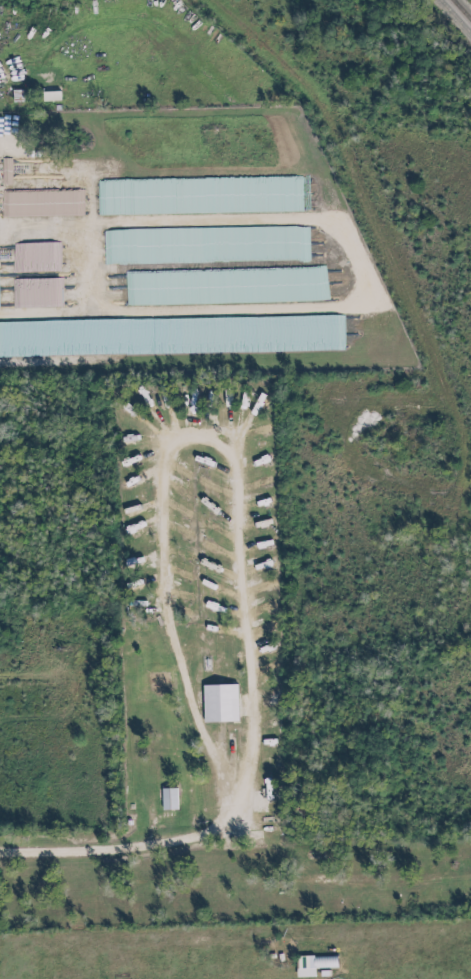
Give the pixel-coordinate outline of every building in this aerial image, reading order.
[(198,685),(199,721),(230,720),(229,700),(235,699),(234,683),(198,685)] [(157,789),(157,810),(174,810),(174,789),(157,789)]
